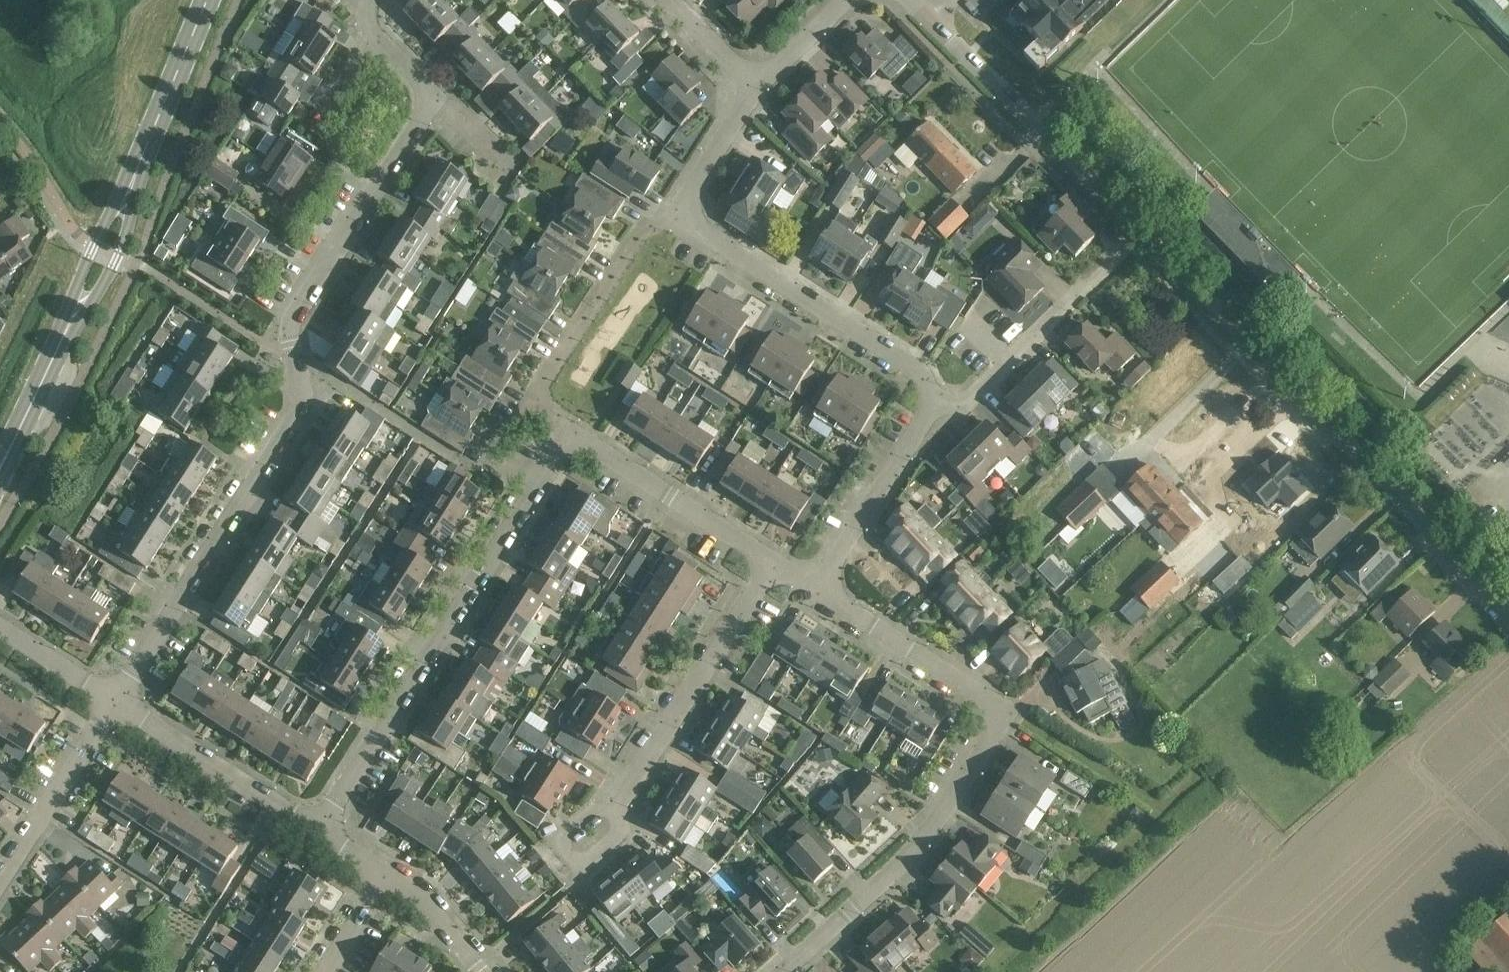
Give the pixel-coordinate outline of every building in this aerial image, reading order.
[(445,4),(441,0),(417,0),(404,13),(420,29),(445,4)] [(482,3),(488,9),(498,0),(497,0),(485,0),(482,3)] [(572,22),(592,3),(588,0),(555,0),(566,11),(564,14),(572,22)] [(722,2),(745,27),(768,5),(774,10),(784,0),(724,0),(722,2)] [(1011,15),(1040,45),(1034,50),(1033,49),(1024,58),(1038,72),(1047,63),(1045,62),(1057,50),(1059,52),(1082,29),(1054,0),(1026,0),(1011,15)] [(1083,0),(1054,0),(1082,29),(1083,28),(1082,27),(1096,13),(1083,0)] [(1096,13),(1109,0),(1083,0),(1096,13)] [(1508,40),(1508,19),(1502,12),(1508,5),(1504,0),(1497,0),(1493,3),(1490,0),(1470,0),(1508,40)] [(305,25),(295,40),(325,59),(337,40),(328,34),(334,23),(311,9),(304,3),(294,18),(305,25)] [(600,12),(592,3),(572,22),(581,31),(583,29),(599,44),(624,20),(608,4),(600,12)] [(471,26),(471,27),(480,18),(470,9),(460,20),(445,4),(420,29),(435,45),(443,37),(452,45),(471,26)] [(624,20),(599,44),(614,60),(612,62),(620,71),(637,55),(640,52),(631,44),(639,36),(624,20)] [(452,62),(467,78),(493,53),(477,37),(479,35),(471,27),(471,26),(452,45),(460,54),(452,62)] [(535,38),(545,49),(555,40),(544,30),(535,38)] [(246,32),(238,44),(254,54),(262,43),(246,32)] [(880,33),(870,43),(862,34),(842,54),(868,81),(879,70),(890,81),(909,63),(880,33)] [(281,56),(274,67),(297,81),(304,71),(313,77),(325,59),(295,40),(284,58),(281,56)] [(508,68),(493,53),(467,78),(483,93),(491,86),(499,94),(519,75),(510,66),(508,68)] [(620,71),(615,77),(622,84),(644,62),(637,55),(620,71)] [(681,127),(702,106),(691,94),(701,84),(673,56),(652,77),(668,94),(659,104),(681,127)] [(228,62),(221,73),(231,80),(235,74),(233,66),(228,62)] [(519,75),(499,94),(507,102),(499,110),(515,126),(540,102),(548,94),(533,79),(540,72),(531,63),(519,75)] [(260,95),(258,98),(279,111),(288,117),(300,97),(291,91),(297,81),(274,67),(268,76),(271,79),(269,81),(260,75),(251,90),(260,95)] [(801,94),(803,96),(803,95),(826,119),(827,119),(829,121),(829,120),(827,118),(836,110),(847,122),(868,101),(848,81),(838,91),(821,74),(801,93),(801,94)] [(619,87),(611,95),(618,102),(626,94),(619,87)] [(548,94),(515,126),(531,142),(539,134),(547,143),(567,124),(566,124),(571,119),(548,94)] [(819,130),(829,121),(827,119),(826,119),(803,95),(803,96),(784,114),(801,131),(790,141),(810,161),(831,141),(819,130)] [(258,98),(249,114),(270,127),(279,111),(258,98)] [(901,111),(894,117),(903,126),(910,120),(901,111)] [(906,145),(896,155),(909,169),(919,159),(954,195),(977,172),(929,123),(906,145)] [(559,132),(549,146),(564,156),(574,142),(559,132)] [(876,135),(856,154),(866,164),(886,145),(876,135)] [(279,138),(266,159),(299,180),(312,160),(279,138)] [(645,195),(660,172),(626,150),(616,166),(603,158),(591,175),(628,199),(635,189),(645,195)] [(845,172),(844,172),(830,193),(825,202),(840,212),(860,182),(857,180),(866,164),(856,154),(845,172)] [(252,180),(253,179),(287,200),(299,180),(266,159),(260,167),(256,164),(252,164),(249,166),(246,170),(246,174),(248,178),(252,180)] [(753,159),(738,181),(772,203),(781,189),(794,198),(805,181),(791,171),(785,180),(753,159)] [(239,175),(216,160),(205,176),(228,191),(239,175)] [(439,161),(427,180),(456,199),(469,181),(439,161)] [(570,209),(600,228),(607,216),(613,220),(625,202),(583,175),(575,187),(581,191),(570,209)] [(441,230),(451,236),(457,225),(445,217),(456,199),(427,180),(415,199),(424,205),(418,215),(441,230)] [(772,203),(738,181),(724,203),(745,217),(737,230),(763,246),(778,223),(764,215),(772,203)] [(521,192),(514,186),(507,197),(514,202),(521,192)] [(815,195),(809,204),(819,210),(825,202),(830,193),(820,186),(815,195)] [(491,195),(476,218),(486,225),(489,221),(496,226),(509,207),(491,195)] [(1064,246),(1075,258),(1094,239),(1080,225),(1089,217),(1067,195),(1059,204),(1065,210),(1050,224),(1047,221),(1042,218),(1037,220),(1034,224),(1032,228),(1034,232),(1055,255),(1064,246)] [(23,196),(15,202),(22,211),(31,204),(23,196)] [(929,223),(945,240),(968,218),(951,201),(929,223)] [(987,205),(971,221),(980,231),(996,214),(987,205)] [(31,206),(23,212),(30,221),(38,215),(31,206)] [(228,222),(217,239),(249,260),(260,242),(263,244),(270,233),(230,208),(223,219),(228,222)] [(592,239),(600,228),(570,209),(559,226),(553,222),(545,234),(587,261),(598,243),(592,239)] [(893,214),(876,240),(891,249),(901,233),(907,224),(893,214)] [(402,219),(390,238),(420,257),(431,238),(434,240),(441,230),(418,215),(412,225),(402,219)] [(852,237),(858,227),(839,215),(833,225),(811,258),(830,271),(852,237)] [(907,224),(901,233),(912,240),(923,223),(912,216),(907,224)] [(32,258),(21,243),(30,235),(16,217),(0,229),(0,242),(2,245),(0,246),(0,281),(32,258)] [(486,225),(485,227),(486,232),(490,235),(496,226),(489,221),(486,225)] [(497,234),(492,242),(501,248),(506,251),(507,248),(500,236),(497,234)] [(545,234),(537,246),(535,245),(524,262),(532,268),(562,287),(569,275),(575,279),(587,261),(545,234)] [(871,249),(852,237),(830,271),(849,283),(871,249)] [(381,272),(381,273),(401,285),(408,290),(415,294),(421,283),(408,275),(420,257),(390,238),(378,256),(387,262),(381,272)] [(194,265),(191,268),(228,292),(237,277),(249,260),(217,239),(206,257),(201,254),(194,264),(194,265)] [(1019,313),(1043,289),(1028,273),(1038,263),(1015,240),(997,258),(1004,265),(988,281),(1019,313)] [(897,274),(879,302),(902,317),(923,285),(911,277),(923,258),(900,243),(886,266),(897,274)] [(160,245),(154,255),(162,260),(168,251),(160,245)] [(562,287),(532,268),(524,262),(523,261),(511,280),(515,282),(507,294),(513,297),(508,305),(543,328),(548,320),(549,320),(561,302),(555,298),(562,287)] [(408,290),(401,285),(381,273),(381,272),(376,269),(364,287),(396,308),(408,290)] [(923,285),(902,317),(926,333),(934,319),(950,330),(966,305),(967,304),(940,286),(935,293),(923,285)] [(384,325),(396,308),(364,287),(352,306),(360,311),(378,322),(384,325)] [(438,292),(431,303),(441,310),(442,310),(449,299),(438,292)] [(732,301),(720,293),(716,299),(708,293),(702,302),(695,298),(681,319),(688,324),(683,332),(703,345),(732,301)] [(0,298),(0,306),(4,311),(11,306),(12,300),(9,296),(3,296),(0,298)] [(703,345),(724,359),(730,350),(737,355),(750,334),(743,329),(749,320),(740,314),(744,308),(732,301),(703,345)] [(424,316),(419,323),(429,329),(441,311),(431,305),(424,316)] [(484,343),(514,362),(521,350),(527,354),(539,336),(538,335),(543,328),(508,305),(503,313),(497,309),(489,321),(495,325),(484,343)] [(374,345),(384,352),(385,353),(397,334),(384,325),(378,322),(360,311),(349,329),(374,345)] [(429,329),(419,323),(415,330),(425,336),(429,329)] [(1115,333),(1105,343),(1087,325),(1067,344),(1095,373),(1105,363),(1116,374),(1136,355),(1115,333)] [(186,355),(221,377),(233,358),(217,348),(223,338),(205,326),(198,337),(197,337),(186,355)] [(161,329),(157,336),(166,342),(170,335),(161,329)] [(374,345),(349,329),(337,347),(362,364),(372,370),(373,370),(384,352),(374,345)] [(798,343),(786,335),(782,341),(773,335),(767,344),(760,340),(746,361),(753,366),(748,374),(769,388),(798,343)] [(166,342),(157,336),(152,342),(161,348),(166,342)] [(506,373),(514,362),(484,343),(473,360),(467,356),(459,368),(501,395),(512,377),(506,373)] [(769,388),(790,401),(795,392),(802,397),(816,376),(809,371),(814,362),(806,356),(809,350),(798,343),(769,388)] [(362,364),(337,347),(325,366),(361,389),(372,370),(362,364)] [(209,395),(221,377),(186,355),(175,373),(184,378),(183,379),(209,395)] [(407,357),(403,364),(412,370),(416,363),(407,357)] [(1043,368),(1025,385),(1051,412),(1078,386),(1052,360),(1043,368)] [(1152,370),(1145,363),(1124,384),(1131,391),(1152,370)] [(412,370),(403,364),(399,371),(408,377),(412,370)] [(430,369),(423,364),(412,380),(420,385),(430,369)] [(628,390),(641,372),(628,364),(616,382),(628,390)] [(138,366),(133,372),(142,378),(147,372),(138,366)] [(683,374),(672,367),(667,375),(678,382),(683,374)] [(446,402),(476,421),(484,409),(490,413),(501,395),(459,368),(452,380),(458,384),(446,402)] [(142,378),(133,372),(128,369),(123,376),(129,380),(129,379),(138,385),(142,378)] [(678,382),(689,389),(694,381),(683,374),(678,382)] [(863,385),(851,377),(847,383),(838,378),(833,387),(825,382),(812,403),(819,408),(813,416),(834,430),(863,385)] [(197,413),(209,395),(183,379),(172,397),(164,392),(197,413)] [(413,380),(407,388),(414,393),(420,385),(413,380)] [(636,382),(630,391),(622,404),(634,412),(626,425),(643,436),(661,408),(644,396),(648,390),(636,382)] [(834,430),(855,443),(861,435),(868,439),(881,418),(874,413),(880,404),(871,399),(875,392),(863,385),(834,430)] [(1051,412),(1025,385),(1007,403),(999,411),(1025,438),(1051,412)] [(718,396),(707,389),(702,397),(713,405),(718,396)] [(186,432),(197,413),(164,392),(152,411),(186,432)] [(393,400),(384,394),(379,401),(389,407),(393,400)] [(476,421),(436,395),(427,409),(429,415),(421,428),(463,454),(475,436),(469,432),(476,421)] [(713,405),(723,411),(729,403),(718,396),(713,405)] [(679,419),(661,408),(643,436),(660,447),(679,419)] [(344,409),(332,428),(358,445),(365,449),(364,449),(366,450),(378,431),(344,409)] [(679,419),(660,447),(678,459),(696,430),(679,419)] [(966,442),(994,471),(1008,458),(1016,466),(1032,451),(1024,444),(1015,434),(1006,443),(987,423),(966,442)] [(365,449),(358,445),(332,428),(321,446),(346,463),(347,462),(353,466),(353,467),(364,449),(365,449)] [(778,435),(768,428),(762,436),(773,444),(778,435)] [(145,430),(141,437),(150,443),(154,437),(145,430)] [(678,459),(695,470),(714,441),(696,430),(678,459)] [(773,444),(783,451),(789,442),(778,435),(773,444)] [(146,450),(150,443),(141,437),(136,444),(146,450)] [(1033,437),(1024,444),(1032,451),(1032,452),(1040,445),(1033,437)] [(172,457),(205,478),(217,460),(191,443),(190,446),(179,440),(169,455),(172,457)] [(757,469),(740,458),(745,450),(732,441),(709,476),(722,484),(721,486),(738,497),(757,469)] [(966,442),(947,462),(966,482),(958,490),(974,507),(974,508),(987,521),(996,512),(984,498),(990,492),(981,484),(994,471),(966,442)] [(347,462),(346,463),(321,446),(309,465),(335,481),(341,485),(353,466),(347,462)] [(813,458),(802,450),(796,459),(808,466),(813,458)] [(138,461),(129,455),(124,462),(134,469),(138,461)] [(384,461),(386,462),(385,462),(395,468),(399,461),(390,455),(385,462),(384,461)] [(1267,508),(1278,497),(1289,508),(1306,491),(1296,480),(1299,477),(1278,456),(1268,465),(1267,464),(1256,475),(1257,476),(1246,486),(1267,508)] [(172,457),(160,475),(193,497),(205,478),(172,457)] [(808,466),(818,472),(823,464),(813,458),(808,466)] [(412,460),(405,471),(412,475),(419,465),(412,460)] [(384,461),(372,479),(383,486),(395,468),(385,462),(386,462),(384,461)] [(1035,467),(1035,472),(1039,475),(1043,475),(1047,472),(1047,467),(1043,464),(1039,464),(1035,467)] [(335,481),(309,465),(297,483),(323,499),(330,503),(330,504),(342,486),(341,485),(335,481)] [(1136,528),(1175,491),(1151,465),(1123,491),(1111,502),(1136,528)] [(118,474),(127,480),(131,473),(122,467),(118,474)] [(738,497),(756,508),(774,480),(757,469),(738,497)] [(405,486),(412,475),(405,471),(398,481),(405,486)] [(115,498),(127,480),(118,474),(106,492),(115,498)] [(160,475),(149,494),(182,515),(193,497),(160,475)] [(442,493),(441,494),(469,512),(481,493),(453,475),(442,493)] [(940,476),(932,484),(937,490),(946,481),(940,476)] [(756,508),(773,520),(792,491),(774,480),(756,508)] [(1076,532),(1106,504),(1086,482),(1056,510),(1076,532)] [(319,519),(330,503),(323,499),(297,483),(285,501),(301,511),(295,521),(319,537),(327,524),(319,519)] [(606,539),(609,535),(610,525),(620,509),(600,496),(583,485),(565,512),(593,529),(592,529),(606,539)] [(457,530),(469,512),(441,494),(442,493),(431,486),(419,506),(430,512),(457,530)] [(773,520),(791,531),(796,523),(809,531),(826,503),(814,495),(809,502),(792,491),(773,520)] [(366,492),(362,498),(371,505),(375,498),(366,492)] [(1148,517),(1140,524),(1169,555),(1179,546),(1202,524),(1182,503),(1173,493),(1148,517)] [(170,533),(182,515),(149,494),(137,512),(145,516),(144,517),(170,533)] [(367,511),(371,505),(362,498),(358,505),(367,511)] [(94,510),(103,516),(108,509),(99,503),(94,510)] [(445,548),(457,530),(419,506),(418,505),(407,523),(408,524),(401,535),(429,552),(435,542),(445,548)] [(931,532),(941,522),(926,506),(916,515),(907,506),(888,524),(897,533),(886,542),(902,559),(931,532)] [(1332,507),(1300,537),(1312,550),(1303,559),(1311,568),(1352,529),(1332,507)] [(99,522),(103,516),(94,510),(90,516),(99,522)] [(137,512),(126,530),(133,535),(158,551),(170,533),(144,517),(145,516),(137,512)] [(592,529),(593,529),(565,512),(554,529),(553,529),(554,529),(554,530),(580,547),(581,548),(592,529)] [(273,521),(261,540),(286,556),(298,538),(312,548),(319,537),(295,521),(289,531),(273,521)] [(568,565),(580,547),(554,530),(554,529),(553,529),(541,547),(568,565)] [(956,558),(931,532),(902,559),(919,576),(929,567),(937,576),(956,558)] [(146,570),(158,551),(133,535),(121,553),(106,543),(99,554),(137,578),(144,568),(146,570)] [(422,562),(429,552),(401,535),(395,545),(405,551),(393,570),(420,587),(433,568),(422,562)] [(634,541),(627,537),(621,547),(627,551),(634,541)] [(336,538),(332,545),(341,551),(346,545),(336,538)] [(1343,572),(1331,585),(1354,606),(1397,563),(1372,539),(1341,570),(1343,572)] [(60,551),(66,555),(73,545),(66,540),(60,551)] [(286,556),(261,540),(249,558),(282,579),(283,580),(295,562),(286,556)] [(663,555),(672,560),(676,553),(680,547),(670,541),(661,553),(663,555)] [(80,549),(73,545),(66,555),(73,559),(80,549)] [(337,558),(341,551),(332,545),(327,552),(337,558)] [(976,545),(966,554),(974,562),(983,552),(976,545)] [(356,561),(363,551),(356,546),(350,556),(356,561)] [(529,566),(535,570),(529,580),(561,600),(579,572),(568,565),(541,547),(529,566)] [(47,566),(43,572),(33,566),(37,559),(26,552),(10,577),(20,584),(14,594),(33,607),(52,578),(56,571),(47,566)] [(640,569),(647,559),(638,553),(631,564),(640,569)] [(676,553),(672,560),(682,567),(687,560),(676,553)] [(615,555),(609,565),(615,570),(622,560),(615,555)] [(672,560),(663,555),(650,575),(695,604),(702,592),(696,588),(702,579),(693,574),(682,567),(672,560)] [(271,597),(282,579),(249,558),(237,576),(270,597),(271,597)] [(598,558),(592,567),(601,572),(606,564),(598,558)] [(1019,558),(1006,570),(1013,578),(1026,565),(1019,558)] [(687,560),(682,567),(693,574),(697,566),(687,560)] [(941,600),(957,617),(986,589),(961,563),(942,581),(951,590),(941,600)] [(1180,583),(1160,563),(1131,590),(1136,597),(1149,610),(1150,611),(1180,583)] [(319,564),(313,573),(315,575),(323,580),(329,570),(319,564)] [(383,564),(371,582),(381,588),(409,605),(420,587),(393,570),(383,564)] [(631,564),(625,574),(633,580),(640,569),(631,564)] [(98,576),(105,580),(112,569),(105,565),(98,576)] [(609,579),(615,570),(609,565),(602,575),(609,579)] [(1224,595),(1242,579),(1231,567),(1213,583),(1224,595)] [(136,585),(112,569),(105,580),(129,595),(136,585)] [(637,595),(676,620),(681,612),(687,616),(695,604),(650,575),(637,595)] [(258,615),(270,597),(237,576),(226,594),(258,615)] [(33,607),(53,619),(71,590),(52,578),(33,607)] [(522,590),(516,586),(504,605),(531,622),(544,603),(555,610),(561,600),(529,580),(522,590)] [(353,610),(382,629),(382,628),(388,618),(397,624),(409,605),(381,588),(371,582),(359,602),(353,610)] [(81,597),(71,590),(53,619),(72,631),(90,603),(97,592),(97,591),(89,585),(81,597)] [(306,585),(302,592),(311,598),(315,591),(306,585)] [(1011,615),(986,589),(957,617),(973,634),(983,624),(992,633),(1011,615)] [(1388,596),(1370,615),(1379,625),(1387,616),(1388,617),(1409,638),(1435,613),(1412,590),(1397,605),(1390,598),(1388,596)] [(90,603),(72,631),(91,644),(110,615),(103,611),(111,600),(97,592),(90,603)] [(307,604),(311,598),(302,592),(297,599),(307,604)] [(247,633),(258,615),(226,594),(214,613),(218,616),(211,626),(245,647),(252,636),(247,633)] [(614,610),(621,600),(613,594),(606,604),(614,610)] [(624,616),(669,644),(676,633),(670,629),(676,620),(637,595),(624,616)] [(1285,620),(1279,626),(1292,640),(1321,610),(1307,596),(1284,619),(1285,620)] [(1149,610),(1136,597),(1119,613),(1132,626),(1149,610)] [(336,599),(329,610),(332,613),(335,614),(342,603),(336,599)] [(382,629),(353,610),(342,603),(335,614),(346,621),(335,639),(372,663),(384,644),(376,638),(382,629)] [(606,604),(599,615),(607,620),(614,610),(606,604)] [(504,605),(493,623),(520,640),(531,622),(504,605)] [(669,644),(624,616),(611,636),(650,661),(655,652),(661,656),(669,644)] [(283,621),(278,628),(288,634),(292,627),(283,621)] [(774,654),(793,666),(814,634),(795,622),(774,654)] [(485,644),(479,654),(512,675),(530,647),(520,640),(493,623),(481,641),(485,644)] [(992,653),(1017,679),(1046,652),(1020,625),(992,653)] [(1442,626),(1424,644),(1432,652),(1438,658),(1429,666),(1445,682),(1449,678),(1463,664),(1454,655),(1465,644),(1453,631),(1450,634),(1442,626)] [(293,638),(300,642),(306,632),(300,627),(293,638)] [(288,634),(278,628),(274,635),(284,641),(288,634)] [(207,630),(200,641),(206,645),(213,634),(207,630)] [(583,648),(590,637),(582,631),(575,642),(583,648)] [(1102,646),(1086,631),(1075,641),(1091,657),(1102,646)] [(793,666),(811,678),(832,645),(814,634),(793,666)] [(650,661),(611,636),(598,657),(609,664),(621,672),(631,678),(642,685),(650,673),(644,669),(650,661)] [(293,653),(300,642),(293,638),(287,648),(293,653)] [(335,639),(330,646),(340,653),(333,663),(360,681),(372,663),(335,639)] [(1335,640),(1329,645),(1330,646),(1338,654),(1343,649),(1336,640),(1335,640)] [(1092,666),(1088,668),(1082,655),(1085,652),(1075,641),(1052,663),(1067,679),(1060,683),(1077,714),(1083,711),(1090,723),(1126,704),(1111,675),(1100,681),(1092,666)] [(225,642),(218,653),(225,657),(232,646),(225,642)] [(811,678),(829,690),(850,657),(832,645),(811,678)] [(563,652),(555,647),(549,658),(556,663),(563,652)] [(200,673),(201,670),(204,660),(192,653),(182,669),(187,672),(172,696),(192,708),(210,680),(200,673)] [(741,683),(754,692),(761,682),(774,661),(761,653),(741,683)] [(237,665),(244,669),(251,658),(244,654),(237,665)] [(468,661),(456,680),(483,698),(493,704),(494,705),(506,686),(505,686),(512,675),(479,654),(473,664),(468,661)] [(850,657),(829,690),(847,701),(848,702),(857,687),(869,669),(850,657)] [(258,663),(251,658),(244,669),(251,674),(258,663)] [(353,693),(360,681),(326,659),(315,677),(310,674),(304,685),(344,711),(355,694),(353,693)] [(1395,662),(1372,682),(1373,683),(1384,696),(1387,699),(1410,678),(1395,662)] [(605,671),(605,672),(616,679),(621,672),(609,664),(605,671)] [(216,671),(210,680),(192,708),(211,721),(229,692),(235,683),(216,671)] [(621,672),(616,679),(626,686),(631,678),(621,672)] [(582,686),(570,705),(613,732),(619,722),(616,719),(621,710),(617,707),(626,693),(595,673),(585,688),(582,686)] [(631,678),(626,686),(637,693),(642,685),(631,678)] [(283,694),(289,683),(283,679),(276,689),(283,694)] [(470,715),(477,720),(481,723),(493,704),(483,698),(456,680),(445,698),(444,697),(443,697),(444,698),(470,715)] [(856,711),(850,720),(864,728),(871,717),(887,727),(908,694),(889,682),(882,693),(872,687),(868,693),(856,711)] [(296,687),(289,683),(283,694),(289,698),(296,687)] [(1373,683),(1367,689),(1379,701),(1384,696),(1373,683)] [(249,704),(229,692),(211,721),(230,733),(249,704)] [(926,706),(908,694),(887,727),(905,738),(926,706)] [(731,695),(719,714),(749,733),(752,735),(764,742),(769,735),(765,733),(757,728),(764,716),(731,695)] [(470,715),(444,698),(443,697),(431,716),(459,733),(466,737),(477,720),(470,715)] [(788,714),(793,706),(782,699),(777,707),(788,714)] [(7,700),(0,712),(0,736),(8,741),(27,713),(7,700)] [(321,703),(314,714),(321,718),(328,708),(321,703)] [(268,717),(249,704),(230,733),(249,745),(268,717)] [(856,711),(845,704),(839,713),(850,720),(856,711)] [(561,728),(564,729),(555,742),(579,757),(588,743),(597,749),(603,740),(606,742),(613,732),(570,705),(564,714),(560,721),(561,728)] [(804,713),(793,706),(788,714),(799,721),(804,713)] [(926,706),(905,738),(924,750),(917,760),(927,767),(945,740),(934,734),(945,718),(926,706)] [(334,712),(328,708),(321,718),(328,722),(334,712)] [(46,725),(27,713),(8,741),(28,754),(46,725)] [(719,714),(708,732),(709,733),(740,753),(752,735),(749,733),(719,714)] [(459,733),(431,716),(424,727),(419,724),(408,741),(418,747),(455,771),(466,753),(452,744),(459,733)] [(287,729),(268,717),(249,745),(269,757),(287,729)] [(551,740),(540,733),(524,722),(515,736),(543,753),(551,740)] [(500,734),(507,739),(514,728),(507,724),(500,734)] [(287,729),(269,757),(288,770),(306,741),(307,741),(312,733),(303,727),(301,729),(297,735),(287,729)] [(314,730),(312,733),(307,741),(306,741),(288,770),(308,783),(326,754),(315,747),(322,735),(314,730)] [(708,732),(696,751),(728,772),(730,770),(740,753),(709,733),(708,732)] [(817,738),(809,733),(802,744),(810,749),(817,738)] [(500,734),(489,751),(501,758),(502,757),(508,747),(511,741),(507,739),(500,734)] [(821,741),(832,748),(837,740),(827,734),(821,741)] [(837,740),(832,748),(843,755),(848,747),(837,740)] [(416,749),(409,760),(420,766),(427,756),(416,749)] [(833,761),(831,750),(816,753),(819,764),(833,761)] [(528,759),(521,769),(564,796),(571,786),(567,783),(573,774),(546,757),(540,766),(528,759)] [(1021,757),(1002,787),(1035,808),(1055,778),(1021,757)] [(795,763),(787,758),(780,769),(788,774),(795,763)] [(872,774),(877,766),(866,759),(861,767),(872,774)] [(521,769),(520,770),(503,760),(493,776),(513,788),(518,781),(527,787),(521,796),(548,813),(554,804),(558,806),(564,796),(521,769)] [(684,768),(672,787),(705,808),(716,791),(717,789),(684,768)] [(728,772),(722,780),(760,804),(767,793),(730,770),(728,772)] [(10,793),(16,783),(0,772),(0,787),(10,793)] [(1092,788),(1068,772),(1060,783),(1085,799),(1092,788)] [(110,817),(119,823),(142,787),(122,774),(108,796),(104,802),(115,810),(110,817)] [(482,788),(488,778),(481,774),(475,783),(482,788)] [(848,792),(828,814),(857,840),(877,818),(868,810),(884,792),(865,775),(849,793),(848,792)] [(916,785),(905,778),(900,786),(911,793),(916,785)] [(717,789),(716,791),(753,815),(760,804),(722,780),(717,789)] [(423,804),(414,799),(420,788),(412,783),(387,821),(404,833),(423,804)] [(161,799),(142,787),(119,823),(127,828),(132,821),(143,828),(161,799)] [(672,787),(661,805),(693,826),(701,815),(713,823),(718,816),(705,808),(672,787)] [(1035,808),(1002,787),(983,817),(1016,838),(1035,808)] [(102,792),(96,802),(102,806),(104,802),(108,796),(102,792)] [(478,793),(474,799),(485,807),(490,800),(478,793)] [(143,828),(162,840),(180,811),(161,799),(143,828)] [(404,833),(421,844),(446,805),(438,800),(431,810),(423,804),(404,833)] [(522,801),(514,814),(538,830),(546,816),(522,801)] [(9,815),(0,805),(0,824),(9,815)] [(421,844),(439,855),(441,851),(457,827),(456,827),(448,821),(454,811),(446,805),(421,844)] [(661,805),(649,824),(681,845),(682,844),(688,847),(689,846),(694,849),(704,833),(693,826),(661,805)] [(162,840),(182,852),(199,823),(180,811),(162,840)] [(805,818),(786,835),(797,847),(788,855),(814,884),(833,867),(826,858),(834,851),(823,839),(824,838),(805,818)] [(486,828),(479,822),(471,831),(459,823),(456,827),(457,827),(441,851),(457,862),(486,828)] [(218,836),(199,823),(182,852),(200,864),(218,836)] [(102,849),(109,838),(94,828),(87,839),(102,849)] [(470,877),(496,856),(486,844),(494,835),(486,828),(457,862),(470,877)] [(738,840),(729,833),(722,844),(730,850),(738,840)] [(218,836),(200,864),(219,876),(212,887),(224,894),(241,867),(231,860),(238,848),(218,836)] [(946,863),(977,888),(996,865),(992,862),(1001,851),(984,837),(971,852),(962,844),(946,863)] [(115,842),(109,838),(102,849),(109,853),(115,842)] [(1025,859),(1025,860),(1041,869),(1040,869),(1047,858),(1023,842),(1015,853),(1025,859)] [(688,847),(681,858),(707,875),(717,864),(694,849),(689,846),(688,847)] [(533,850),(527,855),(534,863),(540,858),(533,850)] [(643,851),(626,865),(650,895),(668,881),(643,851)] [(140,874),(147,863),(134,854),(127,865),(140,874)] [(483,893),(518,863),(511,855),(502,863),(496,856),(470,877),(483,893)] [(269,862),(260,856),(252,867),(261,873),(269,862)] [(1035,879),(1041,869),(1025,860),(1019,869),(1035,879)] [(69,875),(100,907),(117,891),(123,885),(113,874),(107,880),(90,862),(79,872),(76,868),(69,875)] [(154,867),(147,863),(140,874),(147,878),(151,872),(154,867)] [(495,908),(521,887),(514,878),(523,870),(518,863),(483,893),(495,908)] [(958,911),(977,888),(946,863),(931,881),(940,889),(928,904),(945,919),(954,908),(958,911)] [(546,865),(537,873),(539,874),(540,875),(542,876),(543,877),(545,877),(547,877),(549,877),(551,876),(552,875),(554,874),(546,865)] [(626,865),(609,879),(634,909),(650,895),(626,865)] [(745,897),(734,906),(754,928),(764,918),(760,913),(767,906),(777,918),(796,900),(794,897),(798,893),(774,867),(770,870),(750,888),(756,894),(749,901),(745,897)] [(323,889),(295,870),(289,880),(278,873),(273,881),(312,906),(323,889)] [(65,885),(55,895),(91,934),(97,929),(88,919),(100,907),(69,875),(62,882),(65,885)] [(634,909),(609,879),(592,893),(617,923),(634,909)] [(273,881),(268,890),(278,896),(272,906),(276,908),(301,923),(312,906),(273,881)] [(172,894),(179,898),(185,887),(179,883),(172,894)] [(710,898),(719,890),(713,883),(703,891),(710,898)] [(521,887),(495,908),(508,924),(534,902),(544,894),(543,893),(537,887),(537,886),(528,894),(521,887)] [(192,891),(185,887),(179,898),(185,902),(192,891)] [(137,908),(149,908),(150,893),(137,893),(137,908)] [(34,908),(64,940),(77,929),(86,939),(91,934),(55,895),(44,905),(41,901),(34,908)] [(34,908),(27,915),(30,918),(19,928),(56,967),(62,961),(53,952),(64,940),(34,908)] [(294,943),(305,926),(301,923),(276,908),(270,917),(260,910),(255,918),(294,943)] [(679,909),(669,917),(670,918),(676,926),(685,919),(686,918),(679,909)] [(1468,951),(1487,971),(1508,971),(1508,913),(1468,951)] [(564,938),(557,930),(567,922),(560,914),(525,944),(538,960),(564,938)] [(254,942),(283,961),(294,943),(255,918),(255,919),(249,915),(244,923),(250,926),(250,927),(260,933),(254,942)] [(897,917),(878,934),(903,962),(921,946),(927,952),(938,942),(921,923),(911,932),(897,917)] [(676,926),(670,918),(660,926),(666,934),(676,927),(676,926)] [(728,959),(735,967),(759,946),(734,918),(710,939),(714,943),(703,953),(718,969),(728,959)] [(676,926),(676,927),(684,937),(694,929),(685,919),(676,926)] [(982,936),(969,924),(960,934),(973,946),(982,936)] [(9,938),(6,934),(0,940),(0,943),(27,971),(31,971),(42,962),(51,971),(56,967),(19,928),(9,938)] [(860,950),(857,947),(846,957),(858,969),(854,971),(892,971),(903,962),(878,934),(860,950)] [(115,945),(107,937),(101,943),(108,951),(115,945)] [(220,945),(243,960),(262,971),(275,971),(283,961),(254,942),(251,948),(248,951),(226,937),(223,942),(220,945)] [(630,937),(620,945),(630,957),(640,949),(630,937)] [(538,960),(548,971),(555,971),(587,946),(581,939),(571,947),(564,938),(538,960)] [(391,942),(372,971),(401,971),(412,956),(391,942)] [(212,950),(238,967),(235,971),(262,971),(243,960),(220,945),(217,943),(214,947),(212,950)] [(677,971),(694,971),(693,970),(701,962),(685,944),(676,953),(686,964),(677,971)] [(591,970),(583,961),(593,954),(587,946),(555,971),(588,971),(591,970)] [(971,948),(959,961),(971,971),(973,971),(984,960),(980,957),(975,952),(971,948)] [(92,950),(84,958),(89,963),(91,965),(99,958),(92,950)] [(633,962),(642,971),(645,971),(650,968),(651,957),(646,951),(633,962)] [(432,969),(412,956),(401,971),(430,971),(432,969)]
